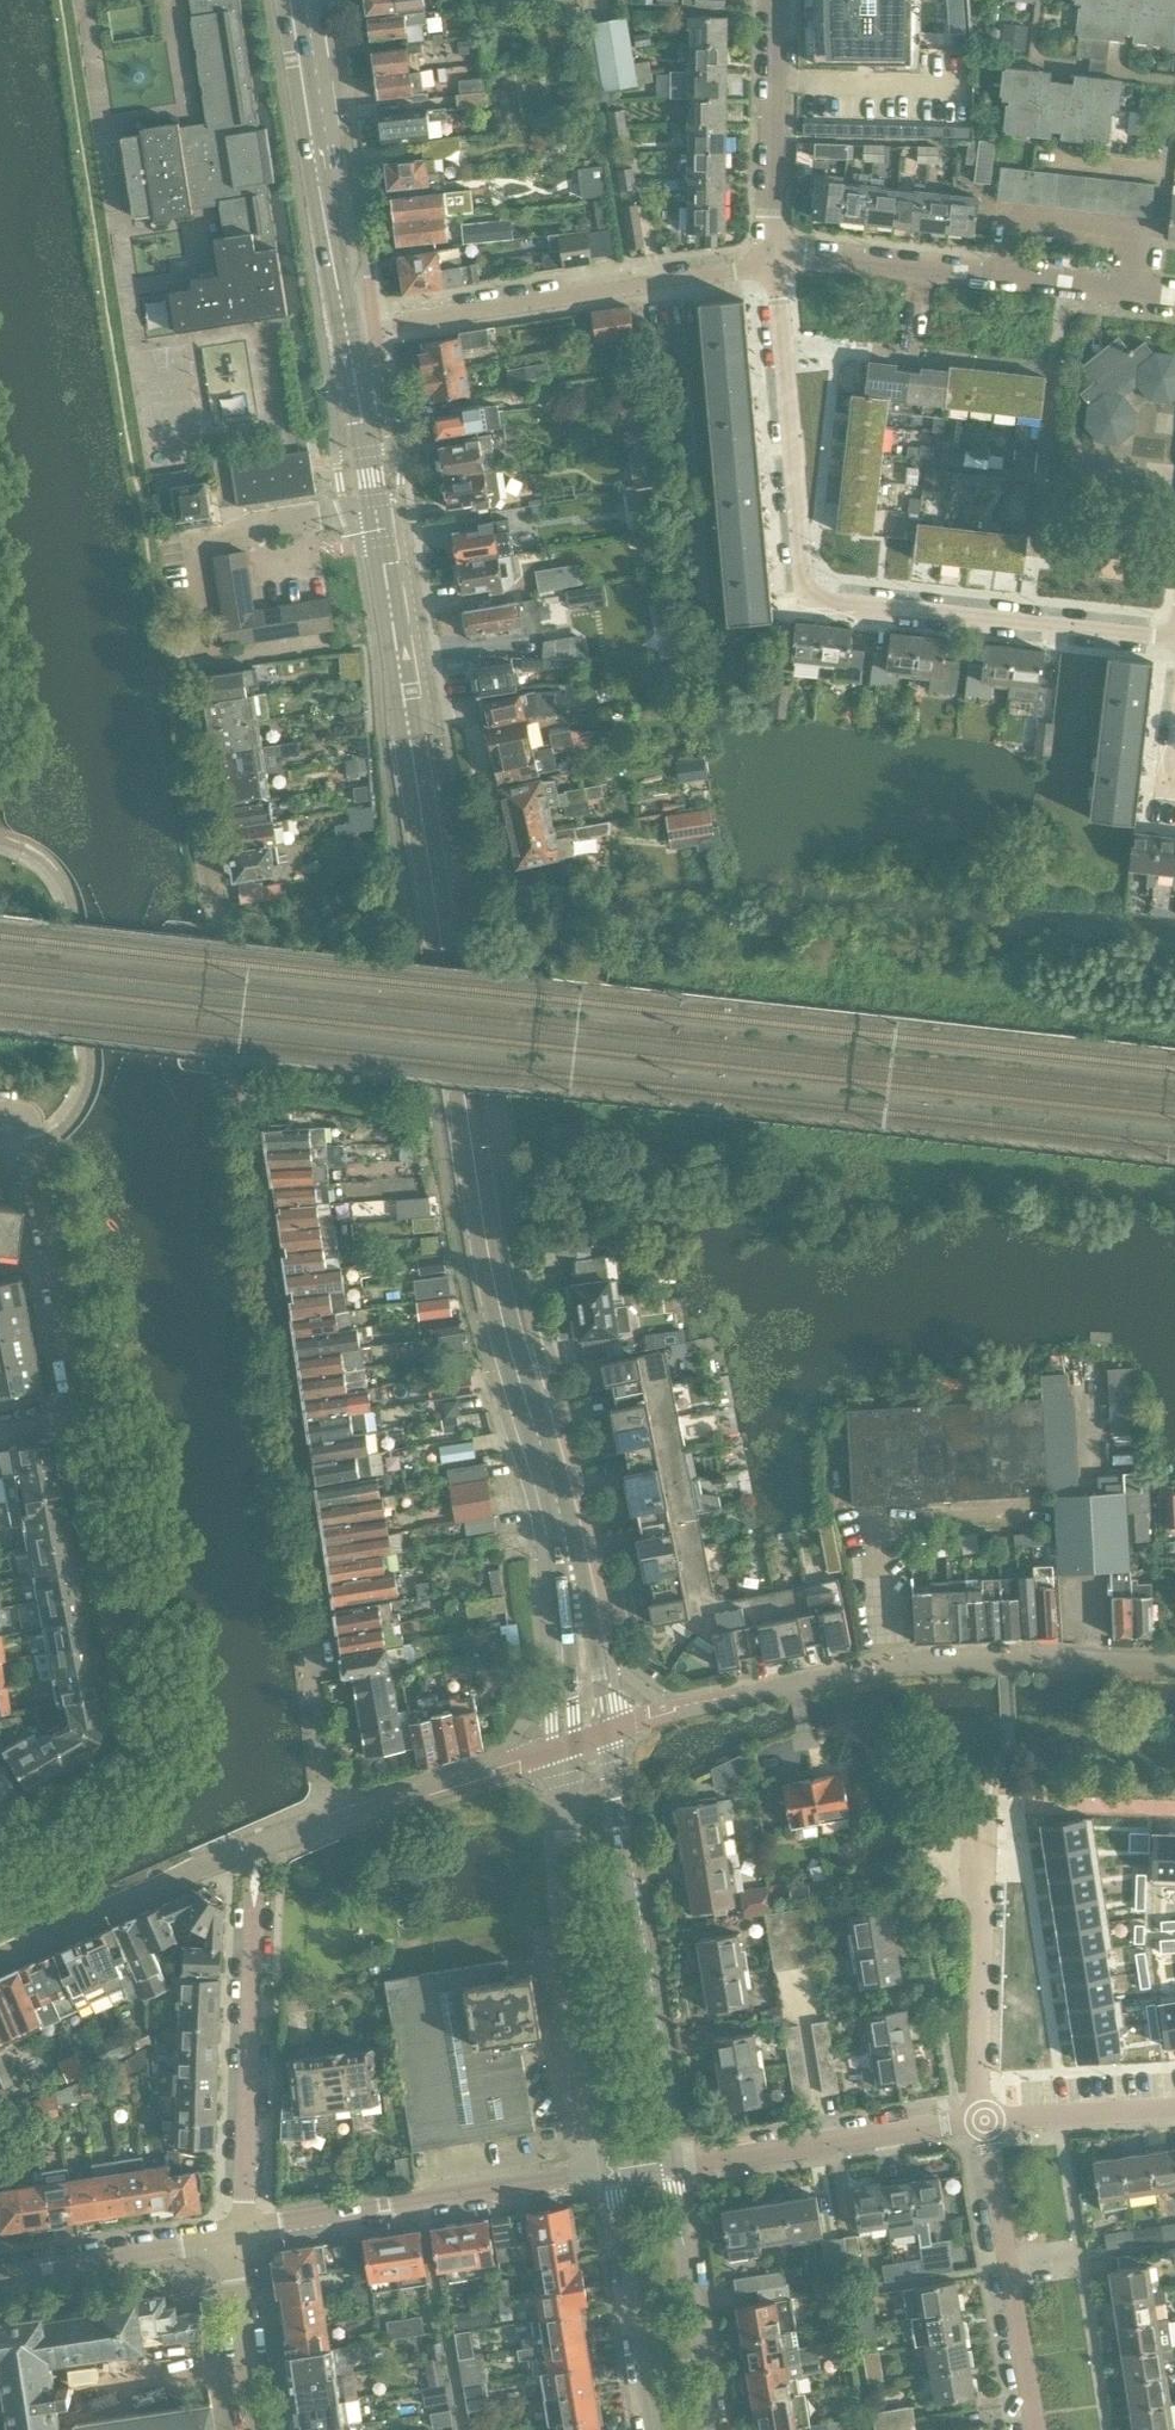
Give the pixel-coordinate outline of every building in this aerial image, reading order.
[(193,16),(192,16),(210,126),(180,131),(179,123),(141,129),(142,134),(122,137),(134,217),(154,214),(155,219),(193,213),(192,205),(220,201),(225,237),(214,238),(220,275),(209,277),(191,279),(193,289),(170,292),(176,332),(286,315),(287,315),(275,235),(276,235),(274,224),(273,224),(269,198),(270,198),(269,187),(268,187),(267,183),(275,181),(266,128),(259,129),(258,125),(259,124),(257,113),(256,113),(252,88),(253,88),(251,76),(247,51),(248,51),(246,39),(245,39),(241,14),(242,14),(240,3),(240,0),(190,0),(193,16)] [(389,15),(424,11),(423,0),(365,0),(366,14),(388,11),(389,15)] [(573,0),(551,0),(555,25),(577,23),(573,0)] [(695,7),(726,8),(726,0),(695,0),(695,7)] [(815,20),(813,21),(813,25),(814,26),(814,61),(817,63),(842,63),(843,65),(847,65),(849,63),(875,64),(875,67),(878,70),(887,70),(887,64),(909,64),(912,61),(912,27),(913,25),(913,21),(912,20),(912,0),(815,0),(815,20)] [(952,34),(966,32),(964,0),(949,0),(952,34)] [(1074,4),(1081,4),(1081,8),(1084,8),(1082,35),(1078,34),(1077,36),(1079,36),(1077,55),(1076,57),(1090,58),(1107,60),(1110,40),(1123,42),(1123,35),(1133,36),(1132,43),(1174,48),(1174,46),(1174,45),(1174,32),(1174,0),(1078,0),(1076,0),(1074,0),(1074,4)] [(424,11),(389,15),(367,17),(369,40),(402,37),(402,43),(424,40),(422,23),(425,23),(424,11)] [(726,44),(726,17),(690,17),(690,28),(695,28),(695,44),(726,44)] [(635,73),(634,63),(627,18),(593,24),(604,90),(637,85),(637,84),(635,73)] [(634,36),(636,46),(651,44),(649,33),(634,36)] [(966,33),(952,35),(954,49),(968,47),(966,33)] [(371,51),(374,75),(420,70),(418,52),(422,51),(420,41),(405,42),(406,47),(371,51)] [(689,44),(689,71),(726,71),(726,44),(695,44),(689,44)] [(649,61),(634,63),(635,73),(650,71),(649,61)] [(1003,96),(1002,100),(1009,101),(1009,104),(1013,105),(1010,132),(1006,131),(1006,133),(1051,138),(1052,131),(1061,132),(1060,139),(1104,145),(1105,142),(1101,142),(1104,115),(1107,116),(1108,112),(1116,113),(1116,109),(1112,109),(1114,81),(1119,82),(1119,80),(1105,78),(1088,77),(1074,75),(1073,84),(1050,82),(1051,73),(1028,70),(1006,68),(1005,70),(1009,70),(1007,97),(1003,96)] [(420,70),(374,75),(377,98),(412,95),(413,100),(428,98),(427,88),(422,88),(420,70)] [(652,81),(650,71),(635,73),(637,84),(652,81)] [(689,71),(689,98),(695,98),(726,98),(726,71),(689,71)] [(484,92),(456,95),(457,109),(486,106),(484,92)] [(689,114),(689,125),(725,125),(726,98),(695,98),(695,114),(689,114)] [(446,108),(379,115),(382,143),(429,138),(427,121),(447,119),(446,108)] [(608,112),(610,125),(625,122),(623,110),(608,112)] [(625,122),(610,125),(612,138),(627,135),(625,122)] [(803,123),(803,133),(831,134),(831,124),(803,123)] [(831,124),(831,134),(845,134),(845,124),(831,124)] [(845,124),(845,134),(859,134),(859,125),(845,124)] [(689,125),(689,152),(725,152),(725,125),(689,125)] [(859,125),(859,134),(873,135),(873,125),(859,125)] [(873,125),(873,135),(886,135),(887,125),(873,125)] [(887,125),(886,135),(900,135),(901,126),(887,125)] [(901,126),(900,135),(914,136),(914,126),(901,126)] [(914,126),(914,136),(928,136),(928,126),(914,126)] [(928,126),(928,136),(942,137),(942,127),(928,126)] [(942,127),(942,137),(956,137),(956,127),(942,127)] [(956,127),(956,137),(969,137),(970,128),(956,127)] [(386,164),(389,188),(444,182),(443,172),(436,172),(434,159),(446,158),(461,149),(460,139),(421,143),(423,160),(386,164)] [(977,165),(975,182),(990,184),(994,151),(993,151),(994,142),(979,140),(978,150),(969,149),(967,164),(977,165)] [(814,158),(847,159),(848,145),(815,144),(814,158)] [(864,161),(874,161),(874,146),(864,146),(864,161)] [(874,146),(874,161),(884,161),(884,147),(874,146)] [(918,162),(928,162),(929,147),(918,147),(918,162)] [(929,147),(928,162),(939,162),(939,148),(929,147)] [(689,152),(689,179),(725,179),(725,152),(689,152)] [(997,200),(1012,202),(1016,169),(1001,168),(997,200)] [(617,171),(619,181),(634,179),(633,169),(617,171)] [(1012,202),(1026,204),(1030,171),(1016,169),(1012,202)] [(1026,204),(1039,205),(1043,172),(1030,171),(1026,204)] [(1039,205),(1054,207),(1057,174),(1043,172),(1039,205)] [(841,219),(867,222),(871,187),(872,178),(872,174),(859,173),(858,185),(845,183),(841,219)] [(1054,207),(1067,208),(1071,175),(1057,174),(1054,207)] [(813,216),(841,219),(845,183),(845,179),(812,175),(810,195),(815,195),(813,216)] [(1067,208),(1081,210),(1085,177),(1071,175),(1067,208)] [(1081,210),(1095,211),(1098,179),(1085,177),(1081,210)] [(867,222),(894,226),(898,190),(883,188),(884,179),(872,178),(871,187),(867,222)] [(634,179),(619,181),(621,191),(636,189),(634,179)] [(689,179),(689,205),(725,205),(725,179),(689,179)] [(1095,211),(1109,213),(1112,180),(1098,179),(1095,211)] [(607,196),(605,180),(581,183),(583,199),(607,196)] [(1109,213),(1122,214),(1126,182),(1112,180),(1109,213)] [(1122,214),(1135,216),(1139,183),(1126,182),(1122,214)] [(894,226),(921,229),(925,193),(926,184),(915,183),(914,192),(898,190),(894,226)] [(1139,183),(1135,216),(1150,218),(1154,185),(1139,183)] [(471,189),(390,198),(393,222),(443,216),(473,213),(471,189)] [(921,229),(947,232),(951,196),(925,193),(921,229)] [(951,196),(947,232),(974,235),(978,199),(951,196)] [(624,207),(630,248),(643,246),(637,205),(624,207)] [(725,205),(689,205),(688,233),(708,233),(717,234),(725,234),(725,205)] [(443,216),(393,222),(396,245),(447,240),(443,216)] [(511,222),(475,225),(476,240),(512,237),(511,222)] [(588,230),(563,233),(550,235),(552,252),(561,251),(563,265),(563,268),(569,267),(593,263),(592,258),(588,233),(588,230)] [(613,230),(600,232),(604,256),(617,254),(613,230)] [(600,232),(588,233),(592,258),(604,256),(600,232)] [(708,233),(708,246),(717,245),(717,234),(708,233)] [(398,256),(401,275),(461,265),(458,247),(398,256)] [(552,252),(542,253),(544,268),(563,265),(561,251),(552,252)] [(461,265),(401,275),(404,293),(480,281),(477,263),(461,265)] [(744,300),(699,304),(728,624),(773,620),(745,309),(744,300)] [(629,306),(614,309),(618,339),(634,337),(629,306)] [(618,339),(614,309),(591,312),(596,343),(618,339)] [(419,354),(422,373),(464,365),(461,348),(490,343),(487,327),(459,332),(460,337),(423,343),(424,353),(419,354)] [(1118,444),(1133,432),(1135,413),(1123,398),(1137,386),(1150,400),(1170,403),(1174,398),(1174,356),(1174,355),(1155,353),(1153,355),(1143,343),(1132,351),(1130,349),(1128,351),(1121,342),(1108,353),(1104,348),(1095,356),(1099,360),(1085,372),(1094,383),(1081,393),(1091,405),(1088,407),(1086,427),(1098,442),(1118,444)] [(866,395),(866,396),(887,399),(886,411),(887,411),(904,413),(909,372),(897,370),(898,365),(869,362),(866,395)] [(506,370),(509,392),(549,385),(545,363),(506,370)] [(464,365),(422,373),(426,391),(430,391),(432,400),(468,393),(464,365)] [(950,371),(946,406),(969,409),(974,369),(950,366),(949,371),(950,371)] [(909,372),(904,413),(932,416),(944,418),(946,406),(950,371),(949,371),(922,368),(921,373),(909,372)] [(974,369),(969,409),(993,411),(998,372),(974,369)] [(998,372),(993,411),(1017,414),(1021,375),(998,372)] [(1021,375),(1017,414),(1041,417),(1045,377),(1021,375)] [(853,394),(850,422),(885,426),(887,411),(886,411),(887,399),(866,396),(866,395),(853,394)] [(479,404),(451,409),(451,414),(434,417),(437,438),(533,423),(530,409),(497,411),(496,403),(479,405),(479,404)] [(944,418),(932,416),(930,431),(943,432),(944,418)] [(850,422),(847,449),(882,453),(885,426),(850,422)] [(637,430),(625,432),(628,448),(652,444),(649,426),(636,428),(637,430)] [(439,447),(444,478),(495,469),(490,434),(464,438),(465,443),(439,447)] [(975,449),(973,466),(987,468),(990,444),(982,443),(981,450),(975,449)] [(652,444),(628,448),(630,464),(642,462),(642,465),(655,463),(652,444)] [(939,463),(952,464),(954,450),(941,448),(939,463)] [(847,449),(844,476),(879,480),(882,453),(847,449)] [(309,450),(248,459),(254,503),(316,493),(309,450)] [(1030,460),(1015,458),(1013,468),(1029,470),(1030,460)] [(248,459),(230,462),(236,506),(254,503),(248,459)] [(904,481),(917,483),(919,465),(906,463),(904,481)] [(922,489),(943,491),(946,470),(924,468),(922,489)] [(495,469),(444,478),(444,482),(441,485),(442,491),(446,493),(448,507),(475,503),(475,508),(495,506),(500,499),(495,469)] [(644,476),(632,478),(634,489),(659,485),(656,471),(643,473),(644,476)] [(978,487),(996,489),(997,476),(980,474),(978,487)] [(844,476),(841,503),(876,507),(879,480),(844,476)] [(171,487),(176,522),(212,517),(206,481),(171,487)] [(1014,499),(1031,501),(1033,487),(1016,485),(1014,499)] [(659,486),(627,492),(630,507),(661,501),(659,486)] [(841,503),(838,531),(872,535),(876,507),(841,503)] [(457,558),(457,562),(509,554),(504,519),(478,523),(479,528),(452,532),(455,547),(452,550),(453,557),(457,558)] [(946,527),(918,524),(914,559),(942,562),(946,527)] [(973,530),(946,527),(942,562),(969,565),(973,530)] [(1000,533),(973,530),(969,565),(996,568),(1000,533)] [(1027,536),(1000,533),(996,568),(1024,571),(1027,536)] [(214,556),(216,571),(247,566),(244,551),(214,556)] [(460,577),(462,592),(488,589),(489,593),(503,591),(508,591),(515,584),(514,578),(513,578),(509,554),(457,562),(458,567),(455,570),(456,575),(460,577)] [(216,571),(219,586),(249,581),(247,566),(216,571)] [(574,567),(534,574),(538,593),(577,586),(574,567)] [(219,586),(221,601),(251,596),(249,581),(219,586)] [(221,601),(223,615),(223,616),(249,611),(253,611),(253,610),(251,596),(221,601)] [(312,601),(317,632),(334,629),(329,599),(312,601)] [(465,610),(469,633),(470,633),(471,640),(485,637),(484,631),(504,628),(505,634),(541,628),(536,599),(465,610)] [(296,604),(301,634),(317,632),(312,601),(296,604)] [(671,602),(650,606),(662,662),(687,657),(681,625),(676,626),(671,602)] [(279,606),(284,637),(301,634),(296,604),(279,606)] [(264,609),(269,639),(284,637),(279,606),(264,609)] [(249,611),(252,626),(254,641),(269,639),(264,609),(253,610),(253,611),(249,611)] [(219,616),(222,631),(252,626),(249,611),(223,616),(223,615),(219,616)] [(792,659),(820,662),(824,625),(796,622),(792,659)] [(824,625),(820,662),(837,664),(835,679),(861,682),(865,650),(850,649),(852,628),(824,625)] [(252,626),(222,631),(224,646),(254,641),(252,626)] [(899,671),(915,672),(919,636),(891,633),(888,653),(874,651),(870,683),(897,686),(899,671)] [(577,636),(544,641),(543,658),(551,658),(581,658),(577,636)] [(919,636),(915,672),(931,674),(930,690),(956,693),(960,661),(945,660),(947,639),(919,636)] [(1009,683),(1013,647),(985,644),(983,664),(969,662),(966,694),(991,697),(993,681),(1009,683)] [(1044,650),(1013,647),(1009,683),(1040,687),(1044,650)] [(549,658),(520,657),(522,671),(550,668),(549,658)] [(1109,657),(1090,818),(1135,823),(1152,677),(1153,662),(1109,657)] [(474,668),(478,695),(516,689),(512,663),(474,668)] [(202,677),(206,701),(253,694),(251,685),(257,684),(255,668),(202,677)] [(770,717),(785,718),(789,685),(774,683),(770,717)] [(525,692),(483,701),(488,726),(525,718),(541,714),(555,714),(554,691),(535,691),(534,690),(525,692)] [(206,701),(210,727),(257,720),(269,718),(266,692),(253,694),(206,701)] [(210,727),(214,753),(261,746),(257,720),(210,727)] [(487,731),(492,756),(532,747),(527,721),(487,731)] [(1034,753),(1049,755),(1053,723),(1038,721),(1034,753)] [(549,734),(552,743),(564,740),(591,739),(590,732),(581,734),(580,727),(549,734)] [(532,747),(492,756),(498,782),(544,772),(557,769),(555,756),(554,752),(574,748),(592,744),(591,739),(564,740),(552,743),(532,747)] [(261,746),(214,753),(218,780),(265,773),(263,760),(295,755),(293,741),(261,746)] [(704,758),(679,762),(682,782),(706,778),(704,758)] [(218,780),(222,805),(269,798),(265,773),(218,780)] [(540,781),(500,790),(506,816),(546,807),(559,804),(559,806),(564,805),(564,803),(588,799),(602,797),(600,786),(586,789),(558,794),(555,780),(540,781)] [(222,805),(225,827),(277,820),(277,816),(272,817),(269,798),(222,805)] [(588,799),(564,803),(564,805),(567,817),(590,812),(588,799)] [(546,807),(506,816),(511,841),(551,832),(546,807)] [(709,809),(667,816),(671,841),(698,836),(697,831),(712,829),(709,809)] [(225,827),(229,849),(270,843),(291,840),(288,818),(277,820),(225,827)] [(551,832),(511,841),(517,866),(573,855),(569,839),(577,837),(578,838),(608,832),(608,821),(551,832)] [(1161,836),(1133,832),(1129,869),(1148,871),(1146,886),(1155,887),(1156,872),(1161,836)] [(1174,890),(1174,837),(1161,836),(1156,872),(1174,874),(1173,889),(1174,890)] [(270,843),(229,849),(229,850),(225,855),(227,866),(232,869),(233,880),(281,873),(279,861),(273,861),(270,843)] [(264,1130),(267,1150),(326,1145),(325,1126),(291,1129),(290,1124),(271,1125),(271,1130),(264,1130)] [(267,1150),(270,1168),(326,1164),(326,1145),(267,1150)] [(270,1168),(273,1186),(327,1183),(326,1164),(270,1168)] [(273,1186),(275,1206),(330,1202),(327,1183),(273,1186)] [(13,1256),(12,1251),(17,1205),(2,1203),(0,1191),(0,1258),(13,1256)] [(275,1206),(278,1228),(333,1223),(330,1202),(275,1206)] [(278,1228),(282,1250),(336,1245),(333,1223),(278,1228)] [(559,1234),(556,1253),(577,1255),(577,1260),(575,1260),(579,1284),(569,1285),(571,1304),(575,1303),(576,1311),(612,1307),(611,1299),(618,1298),(618,1294),(616,1279),(608,1280),(604,1256),(589,1258),(589,1256),(590,1256),(592,1237),(559,1234)] [(282,1250),(285,1273),(325,1268),(339,1266),(336,1245),(282,1250)] [(285,1273),(288,1295),(343,1288),(339,1266),(325,1268),(285,1273)] [(23,1307),(17,1279),(0,1282),(0,1311),(23,1307)] [(288,1295),(291,1317),(346,1309),(343,1288),(288,1295)] [(637,1292),(622,1294),(623,1305),(628,1305),(638,1303),(637,1292)] [(577,1319),(574,1320),(576,1339),(581,1338),(583,1356),(583,1357),(607,1353),(605,1335),(631,1331),(628,1305),(623,1305),(612,1307),(576,1311),(577,1319)] [(28,1334),(23,1307),(0,1311),(0,1339),(28,1334)] [(291,1317),(294,1337),(352,1328),(349,1309),(346,1309),(291,1317)] [(294,1337),(297,1355),(360,1345),(358,1328),(352,1328),(294,1337)] [(33,1360),(28,1334),(0,1339),(0,1367),(33,1360)] [(297,1355),(300,1376),(364,1367),(360,1345),(297,1355)] [(665,1351),(601,1363),(605,1385),(612,1383),(614,1395),(672,1384),(665,1351)] [(0,1367),(0,1396),(39,1388),(33,1360),(0,1367)] [(300,1376),(303,1398),(367,1388),(364,1367),(300,1376)] [(474,1393),(472,1374),(445,1378),(448,1397),(474,1393)] [(616,1407),(610,1408),(614,1429),(678,1416),(672,1384),(614,1395),(616,1407)] [(303,1398),(307,1419),(363,1410),(370,1408),(367,1388),(303,1398)] [(1042,1398),(978,1402),(983,1498),(1047,1494),(1042,1398)] [(978,1402),(913,1406),(918,1502),(983,1498),(978,1402)] [(913,1406),(848,1410),(854,1506),(918,1502),(913,1406)] [(307,1419),(310,1440),(366,1431),(363,1410),(307,1419)] [(678,1416),(614,1429),(618,1449),(624,1448),(627,1460),(684,1448),(678,1416)] [(310,1440),(313,1461),(369,1452),(366,1431),(310,1440)] [(7,1447),(11,1473),(52,1465),(47,1439),(7,1447)] [(629,1472),(623,1473),(627,1493),(691,1481),(684,1448),(627,1460),(629,1472)] [(369,1452),(313,1461),(315,1483),(373,1474),(369,1452)] [(447,1469),(449,1485),(487,1478),(484,1463),(447,1469)] [(11,1473),(16,1499),(58,1491),(55,1473),(54,1473),(52,1465),(11,1473)] [(1079,1495),(1055,1496),(1059,1572),(1111,1570),(1130,1570),(1128,1541),(1127,1511),(1147,1510),(1149,1510),(1147,1473),(1126,1475),(1124,1475),(1124,1478),(1097,1479),(1098,1494),(1079,1495)] [(376,1478),(316,1488),(319,1507),(379,1496),(376,1478)] [(449,1485),(452,1503),(490,1497),(487,1478),(449,1485)] [(691,1481),(627,1493),(629,1504),(631,1514),(637,1512),(640,1525),(697,1513),(721,1508),(719,1496),(701,1493),(698,1479),(691,1481)] [(16,1499),(21,1524),(62,1517),(61,1509),(62,1509),(58,1491),(16,1499)] [(1160,1494),(1161,1528),(1174,1527),(1174,1494),(1160,1494)] [(379,1496),(319,1507),(322,1526),(384,1515),(382,1496),(379,1496)] [(452,1503),(455,1522),(493,1515),(490,1497),(452,1503)] [(1148,1540),(1147,1510),(1127,1511),(1128,1541),(1148,1540)] [(642,1536),(636,1538),(640,1558),(704,1545),(697,1513),(640,1525),(642,1536)] [(384,1515),(322,1526),(324,1544),(379,1535),(387,1534),(385,1515),(384,1515)] [(21,1524),(26,1550),(67,1542),(62,1517),(21,1524)] [(379,1535),(324,1544),(327,1563),(390,1552),(387,1534),(379,1535)] [(26,1550),(31,1575),(72,1568),(67,1542),(26,1550)] [(704,1545),(640,1558),(644,1578),(650,1577),(652,1589),(710,1578),(704,1545)] [(390,1552),(327,1563),(330,1582),(385,1573),(394,1571),(399,1570),(396,1551),(390,1552)] [(1034,1566),(1035,1576),(1036,1586),(1038,1636),(1056,1635),(1052,1565),(1034,1566)] [(31,1575),(36,1601),(77,1594),(72,1568),(31,1575)] [(1130,1570),(1111,1570),(1113,1637),(1133,1636),(1131,1579),(1130,1570)] [(385,1573),(330,1582),(333,1605),(374,1599),(398,1595),(394,1571),(385,1573)] [(1035,1576),(1018,1577),(1018,1587),(1021,1637),(1038,1636),(1036,1586),(1035,1576)] [(1018,1577),(1000,1578),(1003,1638),(1021,1637),(1018,1587),(1018,1577)] [(655,1601),(649,1602),(653,1624),(674,1619),(695,1633),(720,1594),(713,1590),(712,1588),(710,1578),(652,1589),(655,1601)] [(838,1578),(804,1585),(816,1642),(828,1640),(829,1646),(850,1642),(838,1578)] [(1000,1578),(983,1579),(986,1639),(1003,1638),(1000,1578)] [(983,1579),(966,1580),(969,1640),(986,1639),(983,1579)] [(1137,1579),(1131,1579),(1133,1636),(1153,1636),(1151,1584),(1137,1584),(1137,1579)] [(948,1581),(949,1590),(952,1641),(969,1640),(966,1580),(948,1581)] [(952,1641),(949,1590),(948,1583),(948,1581),(947,1581),(948,1585),(931,1586),(934,1641),(952,1641)] [(804,1585),(772,1591),(785,1655),(805,1651),(804,1645),(816,1642),(804,1585)] [(931,1586),(914,1587),(912,1587),(915,1642),(934,1641),(931,1586)] [(772,1591),(740,1598),(751,1655),(763,1653),(764,1659),(774,1657),(785,1655),(772,1591)] [(36,1601),(40,1626),(81,1619),(77,1594),(36,1601)] [(720,1594),(695,1633),(715,1646),(719,1668),(741,1664),(739,1658),(751,1655),(740,1598),(729,1600),(727,1599),(720,1594)] [(486,1598),(488,1612),(506,1609),(504,1595),(486,1598)] [(390,1601),(334,1611),(337,1633),(394,1623),(400,1622),(398,1612),(392,1613),(390,1601)] [(40,1626),(45,1652),(86,1645),(81,1619),(40,1626)] [(394,1623),(337,1633),(340,1655),(403,1644),(402,1634),(395,1635),(394,1623)] [(403,1644),(340,1655),(344,1677),(353,1676),(389,1669),(400,1667),(418,1664),(414,1642),(403,1644)] [(38,1680),(50,1677),(91,1670),(86,1645),(45,1652),(34,1654),(38,1680)] [(467,1656),(445,1659),(448,1675),(470,1671),(467,1656)] [(389,1669),(353,1676),(367,1756),(403,1750),(415,1748),(407,1710),(407,1707),(396,1709),(389,1669)] [(50,1677),(55,1703),(97,1695),(96,1695),(91,1670),(50,1677)] [(0,1690),(0,1713),(9,1711),(6,1689),(0,1690)] [(57,1703),(61,1722),(66,1724),(99,1739),(103,1732),(101,1725),(102,1723),(97,1695),(55,1703),(55,1704),(57,1703)] [(437,1695),(427,1697),(429,1706),(440,1761),(461,1755),(449,1699),(438,1701),(437,1695)] [(459,1695),(449,1697),(449,1699),(461,1755),(483,1749),(483,1748),(484,1748),(476,1711),(473,1697),(460,1700),(459,1695)] [(429,1706),(407,1710),(415,1748),(418,1767),(440,1761),(429,1706)] [(42,1726),(41,1727),(65,1767),(89,1753),(90,1750),(96,1747),(99,1739),(66,1724),(47,1735),(42,1726)] [(41,1727),(20,1739),(43,1778),(63,1766),(64,1767),(65,1767),(41,1727)] [(20,1739),(0,1751),(0,1752),(22,1790),(43,1778),(20,1739)] [(728,1763),(713,1769),(716,1788),(732,1786),(728,1763)] [(10,1808),(9,1805),(12,1804),(9,1799),(16,1794),(0,1767),(0,1814),(10,1808)] [(832,1775),(813,1779),(820,1821),(850,1816),(843,1777),(833,1779),(832,1775)] [(820,1821),(813,1779),(793,1782),(794,1786),(784,1788),(791,1827),(820,1821)] [(699,1804),(676,1808),(685,1860),(726,1853),(721,1821),(733,1819),(730,1799),(718,1801),(717,1801),(716,1798),(698,1800),(699,1804)] [(1093,1818),(1041,1826),(1045,1852),(1097,1844),(1093,1818)] [(1129,1832),(1129,1842),(1150,1842),(1150,1833),(1129,1832)] [(1153,1885),(1174,1885),(1174,1833),(1155,1833),(1153,1885)] [(1129,1842),(1129,1851),(1149,1852),(1150,1842),(1129,1842)] [(1097,1844),(1045,1852),(1049,1878),(1101,1870),(1097,1844)] [(726,1853),(685,1860),(693,1912),(735,1905),(726,1853)] [(1101,1870),(1049,1878),(1054,1904),(1105,1896),(1101,1870)] [(1136,1875),(1136,1892),(1145,1893),(1146,1875),(1136,1875)] [(854,1881),(857,1895),(873,1893),(870,1879),(854,1881)] [(204,1886),(161,1905),(167,1919),(178,1914),(192,1924),(213,1893),(204,1886)] [(809,1888),(791,1891),(793,1903),(811,1900),(809,1888)] [(1136,1892),(1135,1910),(1145,1911),(1145,1893),(1136,1892)] [(224,1901),(213,1893),(192,1924),(193,1925),(186,1935),(201,1945),(207,1945),(207,1946),(222,1946),(224,1901)] [(1105,1896),(1054,1904),(1058,1930),(1109,1922),(1105,1896)] [(161,1905),(137,1915),(152,1950),(173,1940),(175,1937),(167,1919),(161,1905)] [(769,1929),(797,1925),(811,1923),(809,1908),(766,1915),(769,1929)] [(850,1916),(856,1951),(896,1945),(890,1909),(850,1916)] [(137,1915),(114,1926),(143,1992),(145,1997),(168,1987),(152,1950),(137,1915)] [(1161,1921),(1162,1930),(1174,1930),(1174,1920),(1161,1921)] [(1109,1922),(1058,1930),(1062,1956),(1106,1949),(1106,1950),(1113,1949),(1109,1922)] [(818,1964),(811,1923),(797,1925),(803,1966),(818,1964)] [(769,1929),(769,1934),(784,1932),(790,1969),(803,1966),(797,1925),(769,1929)] [(1135,1925),(1134,1943),(1144,1943),(1144,1925),(1135,1925)] [(114,1926),(85,1939),(108,1992),(124,1986),(129,1998),(143,1992),(114,1926)] [(784,1932),(769,1934),(775,1971),(790,1969),(784,1932)] [(698,1940),(703,1975),(743,1969),(738,1934),(698,1940)] [(85,1939),(54,1952),(77,2010),(91,2004),(89,2001),(108,1992),(85,1939)] [(1161,1940),(1161,1950),(1174,1949),(1174,1939),(1161,1940)] [(221,1972),(222,1946),(207,1946),(207,1945),(201,1945),(187,1945),(184,1948),(184,1971),(221,1972)] [(896,1945),(856,1951),(862,1987),(902,1980),(896,1945)] [(1106,1949),(1062,1956),(1066,1982),(1110,1975),(1106,1950),(1106,1949)] [(39,1958),(36,1960),(62,2018),(77,2010),(54,1952),(39,1959),(39,1958)] [(1145,1952),(1135,1953),(1138,1971),(1147,1969),(1145,1952)] [(505,1959),(385,1979),(404,2093),(409,2127),(413,2149),(534,2128),(518,2035),(540,2031),(531,1974),(508,1978),(505,1959)] [(36,1960),(19,1968),(43,2025),(44,2028),(63,2019),(62,2018),(36,1960)] [(0,1976),(0,1977),(24,2029),(26,2034),(43,2025),(19,1968),(0,1976)] [(743,1969),(703,1975),(709,2011),(749,2004),(743,1969)] [(1147,1969),(1138,1971),(1141,1989),(1150,1987),(1147,1969)] [(1110,1975),(1066,1982),(1070,2008),(1114,2001),(1114,2000),(1110,1975)] [(183,1976),(182,2001),(220,2002),(221,1977),(183,1976)] [(8,2043),(15,2040),(13,2034),(24,2029),(0,1977),(0,2027),(8,2043)] [(1159,1996),(1167,2047),(1174,2046),(1174,1993),(1159,1996)] [(1114,2001),(1070,2008),(1074,2034),(1118,2027),(1118,2028),(1125,2027),(1121,1999),(1114,2000),(1114,2001)] [(182,2001),(181,2024),(219,2025),(220,2002),(182,2001)] [(1155,2003),(1145,2005),(1148,2022),(1158,2021),(1155,2003)] [(863,2052),(872,2050),(912,2044),(906,2009),(857,2016),(863,2052)] [(812,2023),(818,2059),(832,2056),(827,2021),(812,2023)] [(1158,2021),(1148,2022),(1151,2040),(1161,2039),(1158,2021)] [(181,2024),(180,2048),(218,2049),(219,2025),(181,2024)] [(784,2028),(790,2063),(805,2061),(799,2025),(784,2028)] [(1118,2027),(1074,2034),(1078,2061),(1122,2054),(1118,2028),(1118,2027)] [(713,2039),(719,2074),(759,2068),(753,2033),(713,2039)] [(912,2044),(872,2050),(875,2069),(861,2071),(864,2088),(918,2079),(912,2044)] [(394,2062),(391,2045),(378,2047),(380,2064),(394,2062)] [(180,2048),(179,2072),(217,2073),(218,2049),(180,2048)] [(374,2048),(345,2052),(352,2113),(354,2125),(365,2124),(363,2112),(381,2110),(374,2048)] [(345,2052),(318,2055),(326,2128),(336,2127),(335,2115),(352,2113),(345,2052)] [(326,2128),(318,2055),(290,2059),(294,2095),(292,2096),(292,2094),(291,2093),(289,2092),(288,2091),(286,2091),(284,2092),(283,2093),(282,2094),(282,2096),(282,2098),(284,2100),(283,2100),(281,2137),(282,2137),(283,2133),(302,2135),(318,2133),(318,2129),(326,2128)] [(832,2056),(818,2059),(823,2094),(838,2092),(832,2056)] [(805,2061),(790,2063),(795,2098),(810,2096),(805,2061)] [(759,2068),(719,2074),(724,2110),(765,2103),(759,2068)] [(179,2072),(179,2096),(216,2097),(217,2073),(179,2072)] [(388,2131),(409,2127),(404,2093),(384,2096),(388,2131)] [(179,2096),(178,2120),(216,2121),(216,2097),(179,2096)] [(8,2112),(12,2125),(34,2120),(32,2102),(8,2112)] [(216,2121),(178,2120),(177,2145),(211,2145),(215,2141),(216,2121)] [(136,2169),(120,2172),(126,2212),(150,2208),(144,2168),(140,2143),(132,2144),(136,2169)] [(170,2164),(169,2164),(176,2213),(184,2212),(193,2217),(194,2216),(201,2209),(198,2190),(201,2190),(201,2180),(202,2180),(202,2178),(201,2178),(198,2170),(182,2172),(179,2150),(167,2149),(170,2164)] [(1149,2153),(1155,2190),(1174,2187),(1174,2149),(1149,2153)] [(1149,2153),(1122,2157),(1128,2195),(1155,2190),(1149,2153)] [(1122,2157),(1093,2161),(1101,2209),(1128,2205),(1127,2195),(1128,2195),(1122,2157)] [(169,2164),(144,2168),(150,2208),(159,2207),(159,2211),(175,2209),(176,2213),(169,2164)] [(120,2172),(94,2176),(101,2220),(118,2218),(117,2213),(126,2212),(120,2172)] [(94,2176),(69,2179),(76,2220),(84,2218),(88,2222),(101,2220),(94,2176)] [(939,2177),(910,2181),(916,2220),(920,2246),(931,2244),(927,2218),(945,2215),(939,2177)] [(69,2179),(44,2183),(51,2227),(65,2225),(66,2221),(76,2220),(69,2179)] [(910,2181),(882,2186),(888,2224),(916,2220),(910,2181)] [(44,2183),(19,2187),(25,2226),(34,2225),(35,2230),(51,2227),(44,2183)] [(882,2186),(853,2190),(859,2229),(888,2224),(882,2186)] [(19,2187),(0,2190),(0,2230),(25,2226),(19,2187)] [(816,2196),(784,2201),(791,2239),(822,2234),(816,2196)] [(784,2201),(753,2206),(760,2243),(791,2239),(784,2201)] [(528,2213),(533,2240),(575,2233),(571,2206),(528,2213)] [(753,2206),(721,2211),(728,2248),(729,2260),(761,2255),(759,2244),(760,2243),(753,2206)] [(491,2218),(496,2247),(513,2244),(509,2216),(491,2218)] [(487,2220),(459,2224),(467,2276),(485,2273),(483,2262),(493,2260),(487,2220)] [(467,2276),(459,2224),(431,2228),(437,2269),(448,2267),(449,2278),(467,2276)] [(1161,2225),(1148,2227),(1150,2241),(1163,2240),(1161,2225)] [(1104,2234),(1107,2248),(1135,2244),(1133,2230),(1104,2234)] [(419,2231),(392,2235),(399,2286),(427,2282),(419,2231)] [(533,2240),(537,2266),(579,2259),(575,2233),(533,2240)] [(399,2286),(392,2235),(364,2239),(371,2290),(399,2286)] [(844,2237),(849,2269),(862,2267),(856,2236),(844,2237)] [(344,2240),(348,2267),(364,2264),(359,2238),(344,2240)] [(822,2241),(827,2272),(840,2270),(834,2239),(822,2241)] [(271,2251),(276,2278),(318,2271),(327,2270),(323,2244),(271,2251)] [(920,2246),(925,2275),(952,2271),(949,2256),(933,2259),(931,2244),(920,2246)] [(537,2266),(541,2292),(583,2285),(579,2259),(537,2266)] [(905,2263),(894,2265),(896,2280),(907,2278),(905,2263)] [(896,2280),(894,2265),(883,2266),(885,2281),(896,2280)] [(1110,2271),(1114,2299),(1152,2293),(1148,2265),(1110,2271)] [(276,2278),(279,2303),(321,2297),(318,2271),(276,2278)] [(784,2271),(771,2273),(773,2286),(786,2284),(784,2271)] [(736,2292),(756,2289),(773,2286),(771,2273),(734,2279),(736,2292)] [(737,2306),(743,2338),(796,2329),(791,2296),(822,2291),(820,2278),(786,2284),(773,2286),(756,2289),(758,2303),(737,2306)] [(956,2280),(917,2287),(922,2316),(960,2309),(956,2280)] [(534,2309),(536,2320),(583,2311),(588,2311),(583,2285),(541,2292),(536,2293),(539,2309),(534,2309)] [(1114,2299),(1119,2326),(1156,2320),(1152,2293),(1114,2299)] [(55,2412),(66,2410),(64,2398),(53,2400),(49,2370),(65,2367),(106,2361),(122,2358),(143,2355),(143,2347),(203,2340),(198,2311),(176,2314),(175,2305),(166,2307),(164,2297),(135,2302),(100,2308),(100,2314),(59,2320),(43,2322),(42,2318),(0,2324),(0,2398),(5,2429),(60,2429),(55,2412)] [(279,2303),(283,2329),(325,2323),(321,2297),(279,2303)] [(472,2311),(474,2324),(489,2322),(487,2309),(472,2311)] [(922,2316),(912,2317),(917,2346),(926,2344),(965,2337),(960,2309),(922,2316)] [(459,2313),(461,2326),(474,2324),(472,2311),(459,2313)] [(524,2348),(588,2337),(583,2311),(536,2320),(532,2321),(535,2336),(522,2338),(524,2348)] [(857,2315),(858,2326),(874,2324),(872,2313),(857,2315)] [(397,2319),(399,2336),(423,2332),(420,2315),(397,2319)] [(387,2321),(390,2338),(399,2336),(397,2319),(387,2321)] [(1119,2326),(1123,2354),(1160,2348),(1156,2320),(1119,2326)] [(283,2329),(287,2354),(329,2348),(325,2323),(283,2329)] [(874,2324),(858,2326),(860,2337),(875,2335),(874,2324)] [(746,2357),(748,2370),(818,2358),(842,2354),(841,2344),(834,2345),(833,2342),(799,2348),(796,2329),(743,2338),(741,2339),(738,2343),(740,2354),(744,2357),(746,2357)] [(458,2359),(474,2356),(470,2330),(454,2333),(458,2359)] [(530,2373),(541,2371),(592,2363),(588,2337),(524,2348),(517,2349),(519,2360),(529,2358),(530,2373)] [(965,2337),(926,2344),(931,2372),(970,2366),(965,2337)] [(329,2348),(287,2354),(291,2380),(353,2370),(354,2370),(350,2344),(329,2348)] [(1123,2354),(1127,2381),(1165,2375),(1160,2348),(1123,2354)] [(482,2355),(474,2356),(458,2359),(463,2384),(478,2382),(486,2380),(482,2355)] [(748,2370),(753,2401),(799,2393),(796,2375),(820,2371),(818,2358),(748,2370)] [(592,2363),(541,2371),(545,2397),(592,2390),(590,2380),(594,2379),(592,2363)] [(880,2366),(865,2369),(868,2383),(882,2380),(880,2366)] [(970,2366),(931,2372),(936,2401),(974,2395),(970,2366)] [(353,2370),(291,2380),(295,2405),(357,2396),(353,2370)] [(1127,2381),(1131,2408),(1169,2403),(1165,2375),(1127,2381)] [(477,2382),(463,2385),(467,2407),(481,2405),(477,2382)] [(449,2404),(446,2385),(421,2389),(424,2408),(449,2404)] [(592,2390),(545,2397),(550,2424),(600,2416),(598,2399),(594,2400),(592,2390)] [(753,2401),(758,2429),(778,2429),(810,2424),(804,2392),(799,2393),(753,2401)] [(295,2405),(299,2429),(300,2429),(354,2422),(361,2421),(357,2396),(295,2405)] [(1135,2429),(1172,2429),(1173,2429),(1169,2403),(1131,2408),(1135,2429)] [(211,2406),(71,2423),(72,2429),(70,2429),(215,2429),(211,2406)] [(873,2413),(875,2427),(915,2421),(912,2406),(873,2413)] [(450,2411),(430,2414),(432,2429),(453,2426),(450,2411)] [(550,2424),(550,2429),(603,2429),(600,2416),(550,2424)] [(491,2417),(468,2419),(469,2429),(493,2429),(491,2417)] [(811,2429),(845,2429),(843,2420),(810,2425),(811,2429)] [(875,2427),(876,2429),(916,2429),(915,2421),(875,2427)] [(300,2429),(355,2429),(354,2422),(300,2429)]
